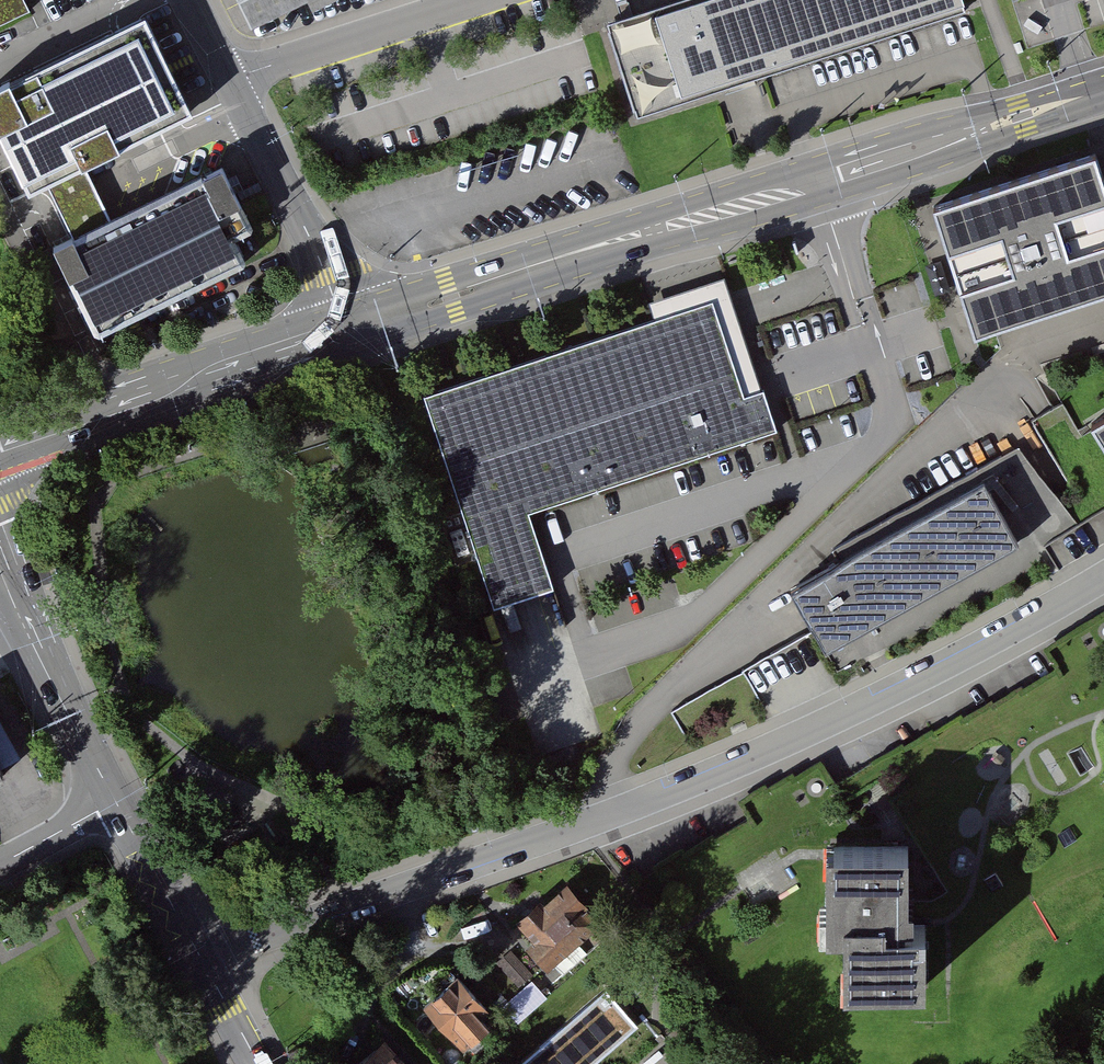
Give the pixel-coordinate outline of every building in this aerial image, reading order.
[(29,7),(26,2),(31,0),(0,0),(0,21),(29,7)] [(260,27),(318,0),(247,0),(260,27)] [(620,25),(648,112),(973,6),(971,0),(696,0),(620,25)] [(0,84),(0,112),(63,239),(53,243),(96,333),(243,261),(199,175),(102,219),(76,167),(194,111),(147,13),(0,84)] [(1103,293),(1103,179),(1096,154),(933,206),(975,335),(1103,293)] [(649,298),(655,316),(710,298),(743,394),(763,388),(724,273),(649,298)] [(494,607),(529,595),(553,587),(529,512),(775,431),(777,431),(763,388),(743,394),(725,342),(710,298),(655,316),(424,392),(494,607)] [(1091,423),(1103,445),(1103,415),(1091,423)] [(983,483),(794,590),(825,650),(1017,544),(983,483)] [(906,843),(823,842),(822,930),(845,930),(844,985),(923,986),(924,920),(905,920),(906,843)] [(613,925),(576,882),(526,923),(539,938),(529,946),(554,975),(613,925)] [(555,992),(516,948),(498,964),(537,1008),(555,992)] [(466,974),(429,1005),(467,1050),(505,1019),(466,974)] [(519,1063),(602,1063),(626,1044),(592,1003),(519,1063)] [(394,1038),(363,1063),(417,1063),(394,1038)]
